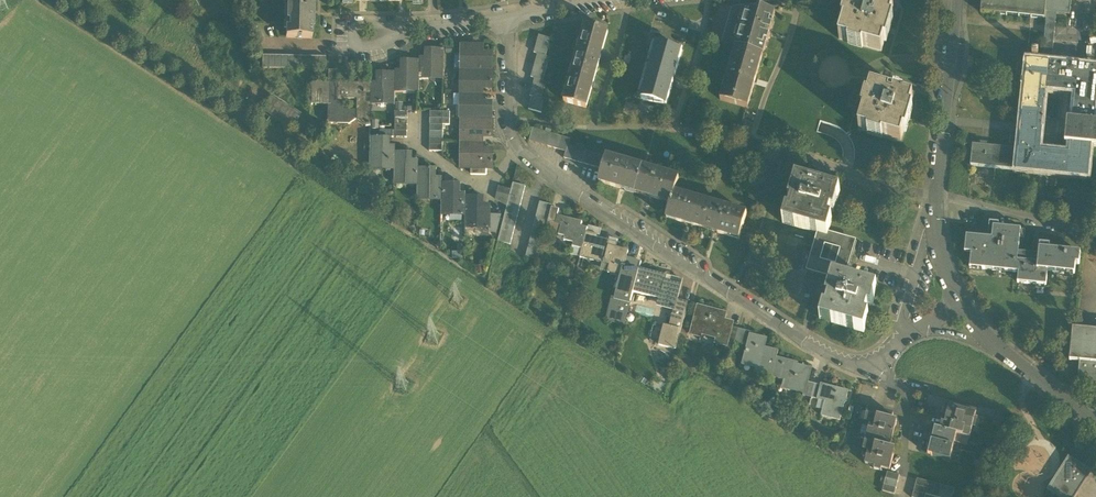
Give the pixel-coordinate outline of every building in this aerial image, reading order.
[(290,2),(286,2),(286,10),(290,10),(289,16),(286,16),(286,23),(289,23),(289,29),(286,29),(286,38),(297,38),(298,36),(300,37),(300,38),(312,38),(312,30),(313,30),(313,21),(312,21),(312,17),(313,17),(314,10),(313,10),(313,8),(314,8),(314,0),(290,0),(290,2)] [(881,51),(884,42),(886,42),(893,19),(891,19),(894,9),(875,3),(873,7),(869,6),(870,2),(862,0),(850,0),(848,6),(846,5),(842,20),(844,21),(839,39),(848,42),(848,44),(862,48),(863,46),(881,51)] [(1045,12),(1046,0),(982,0),(981,13),(1044,19),(1045,12)] [(1045,12),(1047,13),(1056,13),(1069,15),(1071,0),(1046,0),(1045,12)] [(746,10),(735,47),(763,55),(765,46),(763,45),(764,41),(768,42),(769,36),(768,36),(769,32),(770,32),(772,26),(769,25),(770,21),(772,22),(775,12),(758,8),(757,13),(746,10)] [(1056,13),(1047,13),(1042,63),(1042,64),(1051,65),(1051,64),(1052,57),(1053,43),(1056,13)] [(564,101),(586,108),(596,73),(608,31),(585,25),(564,101)] [(534,53),(538,54),(546,56),(551,39),(539,35),(534,53)] [(641,98),(656,44),(653,43),(638,97),(641,98)] [(1078,45),(1053,43),(1052,57),(1076,59),(1078,45)] [(641,98),(666,105),(682,51),(656,44),(641,98)] [(468,63),(468,71),(492,71),(492,54),(483,53),(480,53),(480,46),(462,46),(461,56),(464,56),(464,63),(468,63)] [(748,108),(763,55),(735,47),(720,100),(748,108)] [(426,61),(420,61),(419,79),(428,80),(428,77),(436,77),(436,74),(444,74),(444,70),(444,49),(426,49),(426,57),(426,61)] [(531,77),(535,78),(543,81),(550,57),(546,56),(538,54),(531,77)] [(402,74),(395,73),(395,92),(404,92),(404,89),(411,89),(412,86),(419,86),(419,79),(420,61),(402,61),(402,70),(402,74)] [(1051,65),(1042,64),(1042,63),(1027,61),(1018,149),(1020,149),(1022,138),(1024,117),(1029,64),(1044,65),(1048,66),(1083,69),(1082,84),(1047,81),(1042,80),(1038,118),(1036,139),(1035,151),(1040,151),(1046,91),(1075,94),(1072,121),(1094,123),(1095,100),(1095,69),(1051,64),(1051,65)] [(1029,64),(1024,117),(1038,118),(1042,80),(1044,65),(1029,64)] [(1083,69),(1048,66),(1047,81),(1082,84),(1083,69)] [(328,71),(328,83),(335,83),(337,83),(337,70),(328,71)] [(464,82),(464,95),(479,95),(479,89),(483,89),(491,89),(492,83),(492,81),(492,71),(468,71),(461,71),(461,82),(464,82)] [(377,86),(371,86),(370,104),(387,104),(387,98),(395,98),(395,92),(395,73),(378,73),(377,82),(377,86)] [(530,96),(532,96),(542,99),(547,82),(543,81),(535,78),(530,96)] [(311,105),(328,105),(328,97),(328,83),(311,83),(311,105)] [(335,83),(334,97),(334,103),(343,103),(344,103),(344,100),(356,100),(356,111),(356,120),(365,126),(370,127),(370,104),(371,86),(371,84),(337,83),(335,83)] [(882,136),(901,141),(904,131),(906,132),(913,109),(910,108),(913,99),(894,93),(893,97),(888,96),(890,92),(871,86),(868,96),(865,95),(861,110),(864,110),(858,129),(868,131),(867,134),(882,138),(882,136)] [(467,119),(468,119),(491,120),(491,102),(483,102),(481,102),(481,95),(479,95),(464,95),(460,95),(460,106),(466,111),(467,111),(467,119)] [(545,100),(542,99),(532,96),(528,109),(541,113),(545,100)] [(262,111),(293,130),(298,123),(294,121),(298,114),(271,97),(262,111)] [(356,120),(356,111),(344,111),(343,103),(334,103),(334,97),(328,97),(328,105),(327,124),(349,124),(356,120)] [(395,103),(396,111),(404,111),(403,102),(395,103)] [(1036,139),(1038,118),(1024,117),(1022,138),(1036,139)] [(461,133),(461,143),(480,143),(480,137),(483,137),(492,137),(493,120),(491,120),(468,119),(468,126),(465,129),(465,133),(461,133)] [(1095,146),(1095,123),(1094,123),(1072,121),(1067,120),(1065,143),(1070,144),(1089,146),(1091,146),(1095,146)] [(530,139),(548,144),(551,132),(533,127),(530,139)] [(548,144),(567,149),(568,144),(570,138),(551,132),(548,144)] [(391,169),(394,169),(394,153),(394,151),(387,150),(387,146),(388,138),(378,138),(370,138),(370,142),(369,155),(369,159),(369,162),(377,162),(377,164),(382,169),(384,169),(386,171),(389,171),(391,169)] [(1022,138),(1020,149),(1018,169),(1086,176),(1089,146),(1070,144),(1069,154),(1040,151),(1035,151),(1036,139),(1022,138)] [(480,150),(480,143),(461,143),(461,149),(464,152),(461,155),(468,161),(467,168),(471,168),(486,168),(492,168),(492,163),(492,161),(492,150),(486,150),(480,150)] [(564,157),(584,162),(587,149),(568,144),(567,149),(564,157)] [(995,167),(996,167),(997,147),(973,144),(971,165),(982,166),(982,163),(995,164),(995,167)] [(1091,146),(1089,146),(1086,176),(1018,169),(1016,169),(1016,171),(1088,178),(1091,146)] [(1018,149),(997,147),(996,167),(1016,169),(1018,169),(1020,149),(1018,149)] [(606,155),(587,149),(584,162),(603,168),(606,157),(606,155)] [(412,153),(394,153),(394,169),(394,175),(394,177),(401,177),(401,179),(406,184),(418,184),(418,168),(418,164),(411,164),(411,160),(412,153)] [(599,182),(635,193),(642,167),(606,157),(603,168),(599,182)] [(678,178),(642,167),(635,193),(671,203),(674,193),(678,178)] [(430,169),(418,168),(418,184),(417,190),(417,193),(425,193),(425,194),(430,199),(432,196),(436,200),(441,200),(442,184),(442,181),(435,181),(435,177),(435,169),(430,169)] [(783,223),(818,233),(827,235),(827,234),(831,220),(828,219),(834,200),(837,201),(840,191),(795,179),(792,189),(795,189),(789,211),(786,210),(783,223)] [(513,183),(512,189),(524,192),(525,186),(513,183)] [(459,184),(442,184),(441,200),(441,205),(441,208),(449,208),(449,215),(465,215),(466,197),(466,196),(465,196),(459,196),(459,193),(459,184)] [(512,189),(510,195),(522,198),(524,192),(512,189)] [(495,199),(507,206),(509,201),(510,196),(497,193),(495,199)] [(666,218),(702,229),(710,203),(674,193),(671,203),(666,218)] [(510,196),(509,201),(521,204),(522,198),(510,195),(510,196)] [(483,198),(466,197),(465,215),(465,228),(489,228),(490,215),(490,209),(483,209),(483,205),(483,198)] [(509,201),(507,206),(519,210),(521,204),(509,201)] [(746,214),(710,203),(702,229),(739,239),(746,214)] [(551,210),(552,207),(539,204),(537,209),(550,213),(551,210)] [(507,206),(506,212),(518,215),(519,210),(507,206)] [(549,218),(550,213),(537,209),(536,215),(549,218)] [(550,213),(549,218),(548,223),(546,228),(559,231),(563,217),(558,216),(559,212),(551,210),(550,213)] [(506,212),(504,218),(516,221),(518,215),(506,212)] [(501,215),(490,215),(489,228),(489,233),(497,233),(501,215)] [(548,223),(549,218),(536,215),(535,220),(548,223)] [(572,246),(582,249),(586,232),(587,228),(581,226),(582,222),(563,217),(559,231),(558,235),(565,237),(564,240),(573,243),(572,246)] [(504,218),(503,224),(515,227),(516,221),(504,218)] [(546,228),(548,223),(535,220),(533,225),(546,229),(546,228)] [(1018,282),(1045,285),(1047,271),(1074,273),(1075,263),(1079,264),(1080,253),(1049,250),(1049,245),(1040,244),(1038,263),(1017,261),(1020,229),(998,227),(999,223),(990,222),(988,238),(967,235),(965,251),(971,252),(970,267),(1019,272),(1018,282)] [(503,224),(501,230),(513,233),(515,227),(503,224)] [(545,234),(546,229),(533,225),(532,231),(545,234)] [(501,230),(500,235),(512,239),(513,233),(501,230)] [(543,239),(545,234),(532,231),(531,236),(543,239)] [(597,235),(586,232),(582,249),(580,257),(610,265),(608,273),(620,276),(621,276),(626,258),(628,251),(609,246),(610,242),(596,238),(597,235)] [(854,241),(827,234),(827,235),(818,233),(808,269),(832,276),(832,275),(843,278),(854,241)] [(500,235),(498,241),(510,244),(512,239),(500,235)] [(542,245),(543,239),(531,236),(529,242),(542,245)] [(541,250),(542,245),(529,242),(528,247),(541,250)] [(539,255),(541,250),(528,247),(526,252),(539,255)] [(538,261),(539,255),(526,252),(525,258),(538,261)] [(641,262),(626,258),(621,276),(620,276),(616,290),(632,294),(632,291),(638,268),(639,269),(641,262)] [(648,271),(639,269),(638,268),(632,291),(659,298),(658,303),(672,306),(672,308),(674,308),(675,308),(677,300),(681,285),(665,281),(666,277),(648,272),(648,271)] [(877,288),(843,278),(832,275),(832,276),(830,285),(832,286),(826,307),(823,307),(820,319),(864,332),(869,316),(865,315),(871,297),(874,298),(877,288)] [(624,326),(632,294),(616,290),(615,294),(612,294),(605,321),(624,326)] [(673,313),(684,316),(688,302),(677,300),(675,308),(674,308),(673,313)] [(727,342),(728,343),(732,327),(732,325),(724,322),(725,314),(708,310),(708,309),(698,306),(691,332),(701,335),(702,332),(719,336),(718,340),(727,342)] [(659,344),(676,349),(684,316),(673,313),(669,327),(664,325),(659,344)] [(732,352),(734,343),(738,329),(738,328),(732,327),(728,343),(727,342),(725,350),(732,352)] [(1072,328),(1069,360),(1079,361),(1077,383),(1095,385),(1095,330),(1072,328)] [(752,332),(738,329),(734,343),(747,346),(748,346),(751,335),(752,332)] [(755,373),(771,377),(776,357),(778,351),(763,347),(764,338),(751,335),(748,346),(747,346),(746,352),(746,353),(744,362),(757,366),(755,373)] [(798,363),(776,357),(771,377),(788,381),(787,388),(803,392),(804,392),(807,382),(810,370),(797,367),(798,363)] [(802,395),(811,398),(814,384),(807,382),(804,392),(803,392),(802,395)] [(821,385),(814,384),(811,398),(818,400),(819,396),(821,385)] [(821,416),(840,421),(845,399),(846,399),(848,391),(836,388),(836,389),(821,385),(819,396),(825,398),(824,401),(821,416)] [(852,411),(858,414),(861,406),(856,403),(852,411)] [(945,426),(943,431),(957,435),(957,436),(970,439),(977,413),(950,406),(949,412),(945,411),(941,425),(945,426)] [(874,469),(881,471),(881,468),(889,470),(895,450),(890,448),(897,422),(892,421),(893,414),(869,408),(865,422),(870,423),(863,450),(868,451),(865,464),(874,466),(874,469)] [(954,448),(957,436),(957,435),(943,431),(935,429),(933,435),(931,434),(929,441),(954,448)] [(927,448),(929,449),(931,449),(930,455),(932,456),(950,460),(954,448),(929,441),(927,448)] [(1092,471),(1084,466),(1068,456),(1047,490),(1058,496),(1075,496),(1078,493),(1075,491),(1088,470),(1091,472),(1092,471)] [(1084,466),(1092,471),(1095,465),(1095,463),(1089,459),(1084,466)] [(1078,493),(1091,472),(1088,470),(1075,491),(1078,493)] [(882,491),(894,494),(900,475),(887,472),(882,491)] [(917,479),(915,485),(927,489),(929,482),(917,479)] [(926,494),(932,496),(935,484),(929,482),(927,489),(926,494)] [(935,496),(939,496),(942,486),(935,484),(932,496),(935,496)] [(926,494),(927,489),(915,485),(913,492),(926,495),(926,494)] [(948,487),(942,486),(939,496),(946,496),(948,487)] [(948,487),(946,496),(952,496),(954,489),(948,487)]
